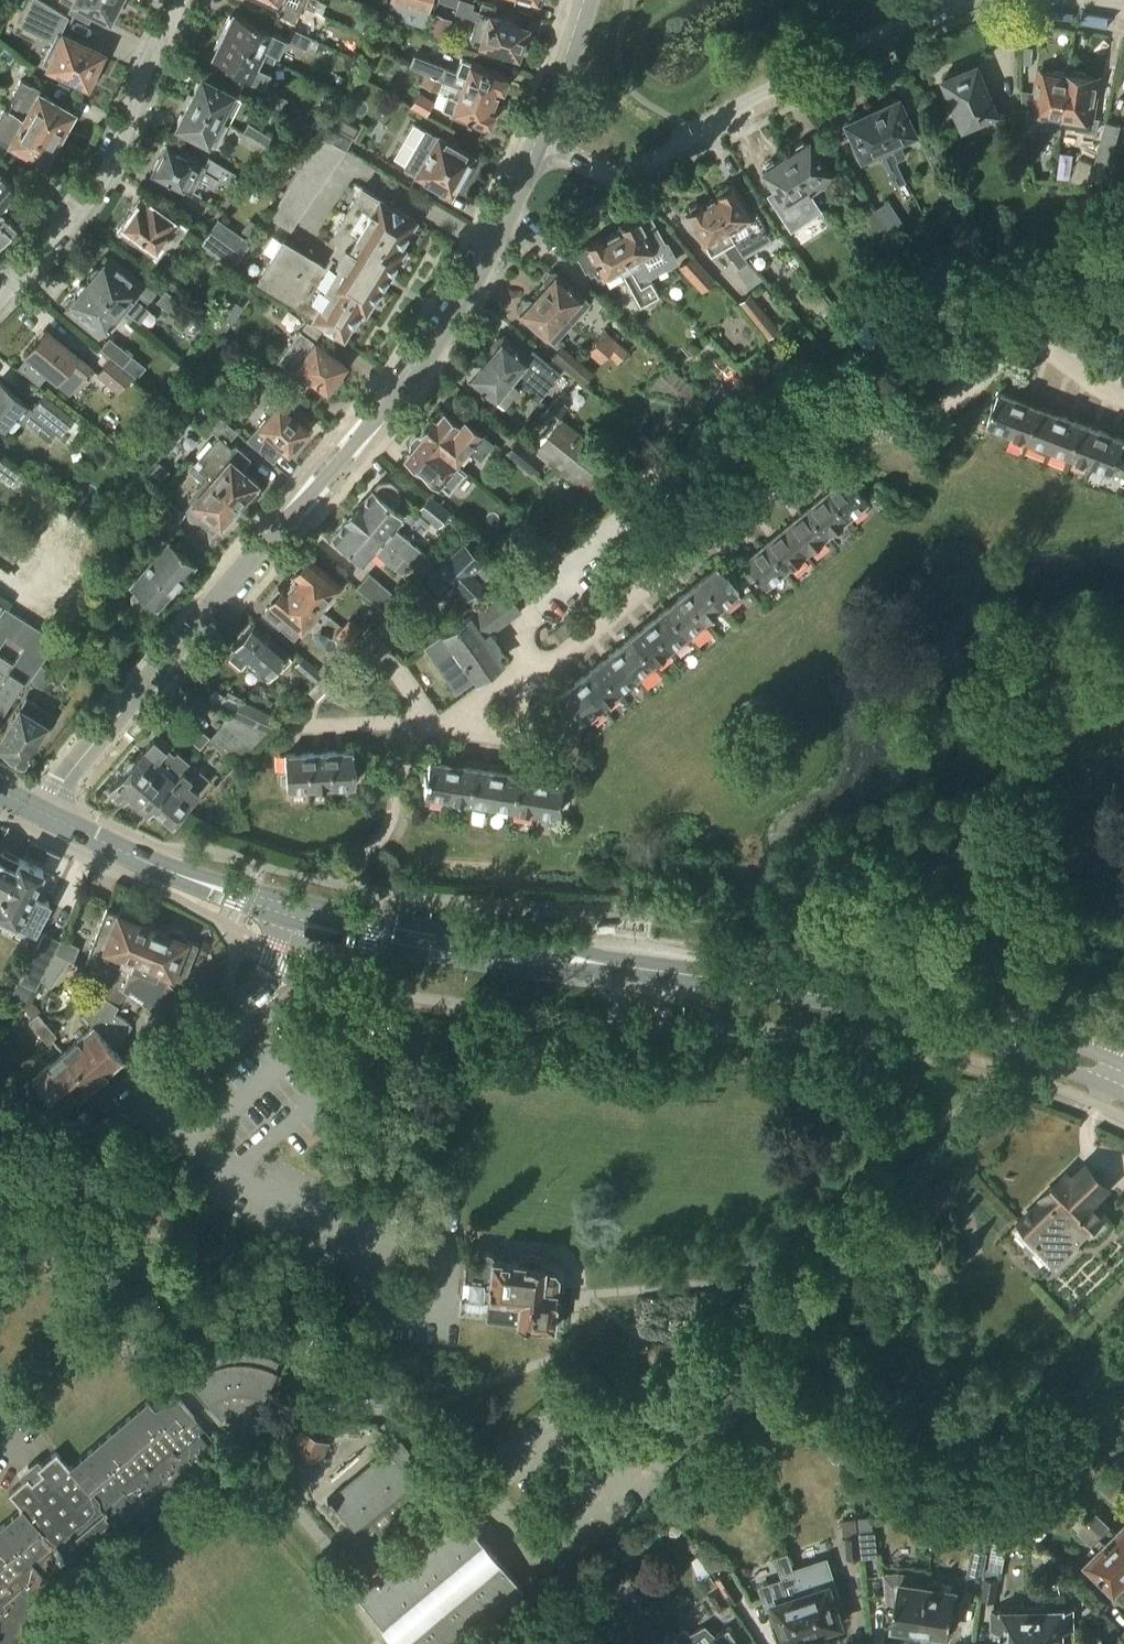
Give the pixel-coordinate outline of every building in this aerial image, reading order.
[(35,32),(43,36),(53,41),(50,49),(56,51),(49,66),(43,63),(49,66),(48,67),(86,85),(87,83),(91,82),(94,74),(93,70),(101,53),(63,35),(59,34),(67,16),(40,0),(32,0),(20,25),(35,32)] [(72,5),(69,12),(88,22),(92,15),(107,23),(118,0),(62,0),(72,5)] [(265,2),(287,12),(293,1),(290,0),(255,0),(264,4),(265,2)] [(326,4),(319,1),(317,0),(303,0),(296,16),(318,25),(324,13),(322,12),(326,4)] [(390,1),(430,13),(434,0),(390,0),(390,1)] [(527,28),(472,10),(474,4),(461,0),(460,0),(456,13),(477,20),(470,41),(519,55),(527,28)] [(250,21),(234,13),(223,37),(260,55),(274,62),(285,38),(256,24),(257,23),(250,20),(250,21)] [(434,14),(428,32),(445,38),(452,20),(434,14)] [(306,49),(311,38),(290,28),(290,29),(290,30),(285,40),(306,49)] [(263,85),(269,73),(274,62),(260,55),(223,37),(213,58),(230,66),(228,70),(249,79),(249,78),(263,85)] [(471,63),(462,60),(457,72),(429,62),(425,75),(495,102),(499,90),(504,91),(508,79),(504,78),(505,75),(471,62),(471,63)] [(998,126),(993,115),(995,114),(975,69),(944,82),(963,128),(979,121),(984,132),(998,126)] [(1063,117),(1069,74),(1056,72),(1053,74),(1041,73),(1035,110),(1035,113),(1063,117)] [(1092,121),(1098,79),(1069,74),(1063,117),(1092,121)] [(491,126),(495,114),(491,112),(495,102),(425,75),(421,84),(437,90),(436,92),(448,96),(443,110),(452,113),(451,115),(485,127),(486,124),(491,126)] [(70,82),(60,77),(57,85),(67,89),(70,82)] [(228,124),(233,116),(243,121),(251,104),(241,99),(233,94),(201,78),(189,103),(228,124)] [(20,115),(20,116),(57,136),(58,136),(65,125),(68,124),(72,118),(70,114),(72,111),(28,86),(14,112),(20,115)] [(281,111),(287,100),(266,88),(260,99),(281,111)] [(417,94),(410,106),(425,115),(432,103),(417,94)] [(883,107),(872,112),(896,162),(905,158),(898,142),(918,133),(912,118),(908,120),(899,100),(896,101),(893,99),(884,103),(883,107)] [(216,148),(228,124),(189,103),(176,128),(208,144),(208,143),(216,148)] [(1034,117),(1035,113),(1035,110),(1023,108),(1023,129),(1025,137),(1036,138),(1039,118),(1034,117)] [(849,123),(846,124),(855,144),(851,146),(858,160),(878,151),(895,188),(905,183),(896,162),(872,112),(862,117),(858,114),(849,118),(849,123)] [(4,118),(0,124),(0,142),(9,147),(11,143),(44,162),(46,159),(49,158),(53,152),(51,148),(58,136),(57,136),(20,116),(15,124),(4,118)] [(1110,165),(1120,126),(1105,122),(1100,142),(1096,161),(1110,165)] [(243,132),(267,147),(273,138),(248,123),(243,132)] [(329,140),(346,150),(353,137),(335,127),(329,140)] [(439,138),(426,130),(404,167),(417,175),(451,195),(453,192),(458,191),(461,185),(460,180),(465,172),(470,171),(473,165),(472,160),(473,157),(439,137),(439,138)] [(262,156),(267,147),(243,132),(237,140),(262,156)] [(290,231),(346,150),(329,140),(320,135),(269,217),(290,231)] [(1090,184),(1096,161),(1100,142),(1087,137),(1070,180),(1090,184)] [(808,145),(803,142),(796,147),(796,152),(786,159),(807,191),(811,196),(812,196),(835,181),(810,143),(808,145)] [(205,167),(167,147),(153,174),(182,190),(182,189),(191,194),(199,178),(213,186),(217,179),(228,187),(236,175),(209,158),(205,167)] [(807,191),(786,159),(778,164),(773,162),(766,166),(767,171),(764,173),(789,211),(800,204),(808,217),(820,209),(812,196),(811,196),(807,191)] [(10,227),(32,200),(0,173),(0,219),(10,227)] [(752,217),(733,185),(730,187),(726,186),(720,190),(719,193),(716,195),(716,196),(709,200),(728,231),(746,254),(757,248),(761,249),(766,245),(767,242),(771,240),(761,223),(756,214),(752,217)] [(753,187),(744,193),(754,208),(763,203),(753,187)] [(365,313),(405,248),(400,245),(416,220),(363,188),(332,239),(340,244),(326,267),(283,241),(259,280),(315,315),(313,319),(343,338),(360,310),(365,313)] [(873,210),(863,196),(851,204),(870,234),(884,225),(874,210),(873,210)] [(184,229),(144,200),(143,201),(144,203),(139,210),(137,209),(125,226),(127,227),(122,235),(134,244),(140,236),(156,248),(168,232),(177,239),(184,229)] [(687,226),(693,228),(704,246),(705,245),(711,255),(723,248),(730,259),(734,261),(738,269),(748,263),(743,256),(746,254),(728,231),(709,200),(703,204),(702,203),(699,205),(696,204),(689,208),(688,211),(685,213),(686,215),(684,221),(687,226)] [(890,234),(903,225),(887,201),(874,210),(884,225),(890,234)] [(621,230),(613,234),(643,289),(653,284),(647,274),(674,259),(666,243),(663,244),(652,224),(650,220),(647,217),(644,218),(639,220),(638,220),(637,218),(620,228),(621,230)] [(0,238),(2,239),(9,230),(8,229),(10,227),(0,219),(0,238)] [(208,233),(241,257),(251,244),(218,219),(208,233)] [(249,237),(257,226),(250,221),(242,232),(249,237)] [(232,270),(241,257),(208,233),(199,245),(232,270)] [(643,289),(613,234),(605,239),(603,237),(586,246),(587,248),(578,253),(586,269),(589,267),(592,272),(596,270),(598,275),(601,273),(604,278),(619,270),(639,307),(659,296),(653,284),(643,289)] [(691,257),(679,268),(700,291),(712,280),(691,257)] [(131,277),(107,258),(100,266),(93,267),(87,274),(88,279),(109,296),(106,300),(121,311),(120,312),(126,317),(129,314),(135,318),(139,322),(149,310),(145,306),(156,293),(133,274),(131,277)] [(582,294),(556,271),(555,272),(554,271),(548,271),(542,278),(543,283),(544,284),(537,293),(556,311),(570,323),(588,302),(581,295),(582,294)] [(99,337),(120,312),(121,311),(106,300),(109,296),(88,279),(88,281),(86,283),(80,283),(74,290),(75,297),(67,306),(91,325),(88,328),(99,337)] [(242,295),(231,287),(225,294),(224,293),(202,322),(220,335),(242,306),(237,302),(242,295)] [(815,311),(827,304),(818,289),(806,297),(815,311)] [(183,324),(193,312),(165,290),(156,302),(183,324)] [(556,311),(537,293),(530,300),(529,299),(524,299),(518,306),(518,311),(519,312),(518,313),(544,337),(545,335),(553,342),(570,323),(556,311)] [(767,339),(778,330),(750,294),(738,303),(767,339)] [(132,322),(135,318),(129,314),(126,317),(132,322)] [(338,373),(344,365),(315,343),(323,334),(308,323),(280,361),(295,372),(298,368),(330,391),(336,389),(341,381),(341,375),(338,373)] [(46,329),(25,354),(28,356),(23,361),(19,366),(38,383),(46,374),(69,393),(82,378),(83,378),(91,368),(46,329)] [(1097,345),(1106,339),(1100,329),(1090,335),(1097,345)] [(617,362),(628,351),(606,331),(594,344),(605,354),(606,352),(607,354),(608,354),(617,362)] [(492,351),(487,358),(518,384),(536,399),(558,372),(548,364),(531,350),(527,355),(505,336),(504,337),(503,336),(497,337),(491,344),(492,350),(492,351)] [(123,367),(132,356),(110,338),(101,349),(123,367)] [(1103,355),(1112,349),(1106,339),(1097,345),(1103,355)] [(605,354),(594,344),(588,351),(600,362),(607,354),(606,352),(605,354)] [(553,358),(548,364),(558,372),(559,373),(564,367),(584,384),(593,373),(562,346),(552,358),(553,358)] [(971,365),(978,355),(969,349),(962,358),(971,365)] [(117,393),(132,376),(110,358),(96,375),(117,393)] [(473,365),(467,373),(468,379),(468,380),(493,400),(494,398),(501,404),(518,384),(487,358),(480,366),(479,365),(473,365)] [(965,374),(971,365),(962,358),(956,368),(965,374)] [(1123,359),(1116,367),(1123,374),(1123,359)] [(25,403),(0,381),(0,423),(4,427),(14,415),(24,424),(27,421),(38,430),(41,427),(53,437),(56,434),(70,446),(84,429),(45,395),(32,410),(25,403)] [(292,383),(285,392),(293,398),(300,389),(292,383)] [(289,412),(264,391),(256,401),(270,413),(259,426),(288,452),(308,429),(298,420),(301,416),(292,408),(289,412)] [(1009,436),(1022,400),(1000,392),(995,404),(992,403),(990,408),(993,410),(988,423),(992,424),(992,430),(1009,436)] [(556,398),(547,408),(559,418),(568,408),(556,398)] [(1029,444),(1042,408),(1022,400),(1009,436),(1029,444)] [(561,418),(560,420),(559,418),(547,408),(540,417),(549,425),(534,442),(526,435),(521,442),(544,462),(545,461),(588,495),(625,470),(561,418)] [(1051,453),(1064,417),(1042,408),(1029,444),(1051,453)] [(459,424),(442,410),(435,419),(433,417),(420,433),(421,433),(456,462),(467,449),(480,459),(493,443),(463,418),(459,424)] [(1071,461),(1085,424),(1064,417),(1051,453),(1071,461)] [(232,447),(228,444),(238,432),(221,418),(211,429),(218,435),(193,464),(239,503),(245,496),(252,496),(258,489),(257,483),(258,482),(241,468),(250,458),(235,444),(232,447)] [(799,437),(810,434),(807,423),(795,427),(799,437)] [(1092,469),(1106,433),(1085,424),(1071,461),(1092,469)] [(788,441),(799,437),(795,427),(784,430),(788,441)] [(456,462),(421,433),(420,433),(419,434),(415,434),(409,442),(410,445),(408,447),(410,449),(404,456),(449,493),(466,472),(455,463),(456,462)] [(1123,463),(1123,454),(1123,453),(1123,452),(1122,451),(1123,445),(1123,440),(1106,433),(1092,469),(1107,474),(1110,470),(1120,474),(1123,463)] [(533,476),(544,462),(521,442),(517,438),(505,453),(533,476)] [(20,474),(0,459),(0,476),(13,485),(20,474)] [(220,525),(227,525),(233,518),(232,511),(239,503),(193,464),(189,460),(184,466),(202,481),(198,486),(202,490),(186,509),(213,533),(219,525),(220,525)] [(746,481),(754,473),(746,465),(738,474),(746,481)] [(738,490),(746,481),(738,474),(730,482),(738,490)] [(850,480),(847,477),(826,494),(847,520),(868,503),(855,487),(859,484),(853,477),(850,480)] [(400,500),(399,488),(390,481),(379,482),(373,490),(372,489),(359,505),(358,505),(352,512),(422,572),(433,561),(394,529),(404,517),(393,507),(400,500)] [(828,535),(847,520),(826,494),(807,510),(828,535)] [(438,527),(450,512),(429,495),(417,510),(438,527)] [(160,508),(178,524),(187,514),(169,498),(160,508)] [(549,503),(538,509),(544,519),(555,512),(549,503)] [(160,508),(159,507),(144,522),(164,540),(178,524),(160,508)] [(806,554),(828,535),(807,510),(785,529),(806,554)] [(422,572),(352,512),(346,519),(346,520),(333,536),(365,563),(374,552),(403,576),(409,568),(413,572),(416,568),(421,573),(422,572)] [(787,570),(806,554),(785,529),(766,544),(787,570)] [(27,534),(10,530),(8,541),(25,544),(27,534)] [(498,545),(509,555),(519,544),(509,534),(498,545)] [(156,606),(194,562),(169,541),(131,584),(137,589),(132,594),(131,603),(133,605),(132,607),(134,608),(135,607),(138,609),(146,606),(150,601),(156,606)] [(662,557),(671,549),(664,541),(655,548),(662,557)] [(466,597),(483,581),(471,569),(479,561),(462,543),(429,575),(446,593),(454,585),(466,597)] [(765,588),(787,570),(766,544),(744,562),(748,567),(755,576),(765,588)] [(653,564),(662,557),(655,548),(646,556),(653,564)] [(526,593),(540,584),(522,559),(513,565),(523,578),(517,582),(526,593)] [(320,608),(323,604),(339,586),(309,560),(296,575),(299,577),(293,584),(320,608)] [(722,610),(737,598),(734,593),(738,590),(731,582),(717,565),(698,581),(722,610)] [(630,583),(639,575),(632,567),(623,574),(630,583)] [(746,583),(755,576),(748,567),(739,575),(746,583)] [(383,611),(396,596),(369,573),(356,588),(383,611)] [(621,590),(630,583),(623,574),(614,582),(621,590)] [(738,590),(746,583),(739,575),(731,582),(738,590)] [(706,623),(722,610),(698,581),(682,594),(706,623)] [(526,593),(517,582),(425,647),(457,693),(503,660),(497,652),(502,649),(490,632),(521,610),(520,608),(531,600),(526,593)] [(320,608),(293,584),(287,591),(285,589),(272,604),(265,613),(279,624),(286,616),(302,629),(320,608)] [(598,609),(608,602),(600,593),(591,601),(598,609)] [(689,638),(706,623),(682,594),(665,609),(689,638)] [(589,617),(598,609),(591,601),(582,608),(589,617)] [(23,681),(27,683),(30,679),(41,664),(58,640),(4,607),(0,614),(0,646),(7,635),(25,646),(13,664),(0,656),(0,717),(23,681)] [(671,652),(689,638),(665,609),(647,623),(671,652)] [(354,637),(360,630),(349,619),(342,627),(354,637)] [(567,635),(576,628),(569,619),(560,627),(567,635)] [(383,620),(371,632),(384,645),(396,634),(383,620)] [(653,667),(671,652),(647,623),(629,638),(653,667)] [(281,669),(292,657),(254,624),(232,648),(235,651),(229,657),(241,667),(246,661),(265,678),(276,665),(281,669)] [(347,645),(354,637),(342,627),(335,635),(347,645)] [(558,643),(567,635),(560,627),(551,634),(558,643)] [(636,681),(653,667),(629,638),(612,652),(636,681)] [(618,696),(636,681),(612,652),(594,667),(618,696)] [(304,659),(302,657),(294,666),(315,683),(324,673),(323,672),(317,667),(306,657),(304,659)] [(323,659),(317,667),(323,672),(330,665),(323,659)] [(41,664),(30,679),(42,688),(53,672),(41,664)] [(317,700),(342,674),(333,667),(309,692),(317,700)] [(602,710),(618,696),(594,667),(578,681),(602,710)] [(602,710),(578,681),(562,694),(574,708),(574,709),(575,709),(583,718),(586,716),(590,719),(602,710)] [(26,697),(20,707),(19,707),(0,740),(0,747),(24,761),(36,740),(43,738),(47,731),(45,724),(52,713),(26,697)] [(267,731),(274,716),(242,701),(234,717),(267,731)] [(582,726),(583,718),(575,709),(574,709),(571,724),(582,726)] [(209,739),(236,763),(268,731),(267,731),(234,717),(226,727),(222,724),(210,738),(209,739)] [(580,737),(582,726),(571,724),(569,735),(580,737)] [(210,738),(203,732),(195,741),(202,747),(209,739),(210,738)] [(578,748),(580,737),(569,735),(568,746),(578,748)] [(171,744),(160,738),(157,742),(154,739),(144,750),(143,750),(134,760),(130,760),(124,766),(125,771),(109,789),(109,795),(116,801),(123,801),(128,794),(159,759),(168,748),(171,744)] [(577,759),(578,748),(568,746),(566,757),(577,759)] [(174,754),(168,748),(159,759),(128,794),(134,799),(133,800),(134,806),(141,812),(147,812),(153,805),(189,761),(177,751),(174,754)] [(353,763),(353,751),(331,752),(334,790),(349,790),(350,784),(355,784),(354,772),(361,771),(361,763),(353,763)] [(311,792),(334,790),(331,752),(309,753),(311,792)] [(311,792),(309,753),(285,755),(286,772),(280,775),(281,783),(287,785),(287,788),(291,788),(293,793),(311,792)] [(575,772),(577,759),(566,757),(564,770),(575,772)] [(445,802),(452,764),(429,760),(427,772),(420,771),(418,780),(426,781),(424,793),(428,794),(429,799),(445,802)] [(165,823),(171,822),(209,779),(189,761),(153,805),(158,810),(158,817),(165,823)] [(467,805),(473,767),(452,764),(445,802),(467,805)] [(490,809),(496,771),(473,767),(467,805),(490,809)] [(573,784),(575,772),(564,770),(562,781),(562,782),(573,784)] [(511,812),(517,774),(496,771),(490,809),(511,812)] [(533,815),(539,777),(517,774),(511,812),(533,815)] [(557,814),(562,782),(562,781),(539,777),(533,815),(551,818),(553,813),(557,814)] [(0,895),(0,914),(16,922),(16,921),(35,931),(49,903),(31,894),(43,870),(19,858),(15,867),(0,895)] [(15,867),(0,859),(0,895),(15,867)] [(138,922),(135,914),(126,910),(118,913),(118,915),(107,911),(85,969),(114,983),(123,989),(128,976),(147,927),(137,923),(138,922)] [(128,976),(123,989),(163,1019),(173,1005),(175,999),(174,994),(171,989),(167,985),(170,976),(183,981),(197,947),(186,943),(186,941),(183,933),(173,929),(166,933),(165,934),(147,927),(128,976)] [(48,965),(55,952),(60,940),(44,932),(19,981),(36,989),(48,965)] [(61,937),(60,940),(55,952),(70,960),(73,961),(80,947),(61,937)] [(55,952),(48,965),(62,972),(70,960),(55,952)] [(94,1084),(124,1059),(116,1049),(133,1025),(115,1012),(119,1006),(99,992),(84,1014),(94,1026),(65,1051),(94,1084)] [(47,1043),(56,1035),(37,1012),(28,1020),(47,1043)] [(94,1084),(65,1051),(33,1079),(35,1081),(24,1090),(48,1118),(59,1109),(61,1112),(94,1084)] [(5,1114),(19,1103),(12,1094),(0,1103),(0,1107),(5,1114)] [(1103,1187),(1087,1170),(1074,1183),(1065,1174),(1043,1196),(1044,1198),(1012,1229),(1051,1268),(1057,1262),(1058,1262),(1082,1239),(1083,1240),(1087,1237),(1086,1236),(1106,1217),(1105,1216),(1098,1208),(1090,1200),(1103,1187)] [(471,1248),(468,1252),(466,1280),(473,1279),(470,1298),(462,1296),(459,1310),(516,1316),(515,1321),(561,1326),(565,1308),(555,1301),(560,1277),(554,1270),(543,1268),(534,1257),(520,1261),(496,1257),(496,1252),(471,1248)] [(735,1357),(744,1349),(727,1328),(717,1335),(735,1357)] [(858,1347),(863,1347),(867,1343),(866,1338),(863,1335),(858,1335),(854,1339),(855,1344),(858,1347)] [(264,1398),(278,1370),(274,1369),(279,1359),(274,1357),(269,1355),(264,1353),(259,1352),(255,1351),(250,1351),(245,1350),(240,1350),(231,1351),(224,1352),(217,1353),(211,1355),(206,1357),(202,1359),(196,1362),(192,1365),(189,1367),(183,1371),(190,1379),(188,1382),(208,1405),(209,1404),(222,1419),(227,1414),(232,1412),(242,1411),(247,1412),(254,1415),(263,1398),(264,1398)] [(18,1640),(15,1635),(38,1615),(34,1611),(58,1591),(51,1583),(59,1577),(74,1564),(84,1575),(105,1556),(127,1538),(117,1527),(140,1507),(147,1515),(170,1495),(174,1499),(197,1479),(201,1483),(226,1462),(201,1432),(206,1428),(175,1392),(156,1409),(149,1400),(70,1467),(57,1452),(38,1467),(43,1474),(38,1478),(33,1483),(28,1476),(9,1492),(23,1508),(0,1528),(0,1643),(13,1643),(18,1640)] [(314,1465),(326,1440),(301,1428),(289,1453),(314,1465)] [(433,1502),(441,1495),(425,1475),(426,1474),(400,1442),(332,1499),(330,1497),(327,1500),(337,1512),(340,1509),(374,1551),(426,1507),(428,1509),(435,1504),(433,1502)] [(1121,1453),(1111,1463),(1123,1476),(1123,1456),(1121,1453)] [(760,1463),(750,1459),(743,1475),(753,1480),(760,1463)] [(1123,1495),(1123,1491),(1105,1472),(1095,1482),(1115,1503),(1123,1495)] [(523,1590),(459,1512),(357,1597),(396,1643),(458,1643),(523,1590)] [(1110,1527),(1110,1526),(1096,1512),(1086,1522),(1123,1560),(1123,1526),(1116,1534),(1110,1527)] [(987,1552),(993,1520),(979,1518),(973,1550),(971,1550),(967,1575),(983,1578),(987,1552)] [(856,1525),(856,1519),(841,1520),(843,1537),(845,1537),(847,1558),(861,1557),(861,1558),(863,1558),(859,1524),(856,1525)] [(1123,1579),(1123,1560),(1086,1522),(1077,1531),(1098,1552),(1088,1562),(1114,1589),(1123,1579)] [(872,1531),(871,1523),(859,1524),(863,1558),(878,1557),(875,1530),(872,1531)] [(1004,1544),(1006,1527),(995,1525),(992,1542),(991,1541),(988,1567),(986,1567),(981,1599),(995,1601),(998,1579),(1001,1580),(1006,1544),(1004,1544)] [(814,1633),(794,1569),(788,1552),(775,1556),(782,1579),(759,1586),(767,1609),(770,1608),(775,1623),(774,1623),(780,1643),(785,1642),(790,1641),(794,1642),(801,1640),(803,1636),(814,1633)] [(831,1588),(822,1561),(807,1565),(794,1569),(814,1633),(827,1629),(831,1631),(838,1628),(840,1625),(842,1624),(836,1604),(842,1602),(837,1586),(831,1588)] [(731,1577),(727,1570),(714,1579),(731,1603),(743,1595),(735,1584),(743,1579),(738,1572),(731,1577)] [(923,1630),(928,1587),(912,1585),(913,1578),(902,1576),(903,1574),(900,1573),(885,1575),(887,1593),(891,1593),(891,1597),(897,1598),(893,1626),(906,1628),(909,1631),(917,1632),(920,1630),(923,1630)] [(717,1585),(710,1574),(700,1581),(707,1591),(706,1592),(719,1612),(731,1605),(718,1585),(717,1585)] [(928,1587),(923,1630),(950,1634),(950,1631),(955,1628),(956,1619),(953,1615),(956,1591),(940,1589),(940,1582),(929,1581),(928,1587)] [(1062,1632),(1063,1632),(1063,1629),(1072,1629),(1072,1610),(1033,1611),(1033,1643),(1062,1643),(1062,1632)] [(1033,1611),(993,1611),(994,1630),(1002,1630),(1002,1633),(1004,1633),(1004,1643),(1033,1643),(1033,1611)] [(729,1627),(713,1638),(705,1628),(692,1636),(685,1628),(675,1636),(682,1643),(741,1643),(729,1627)]
